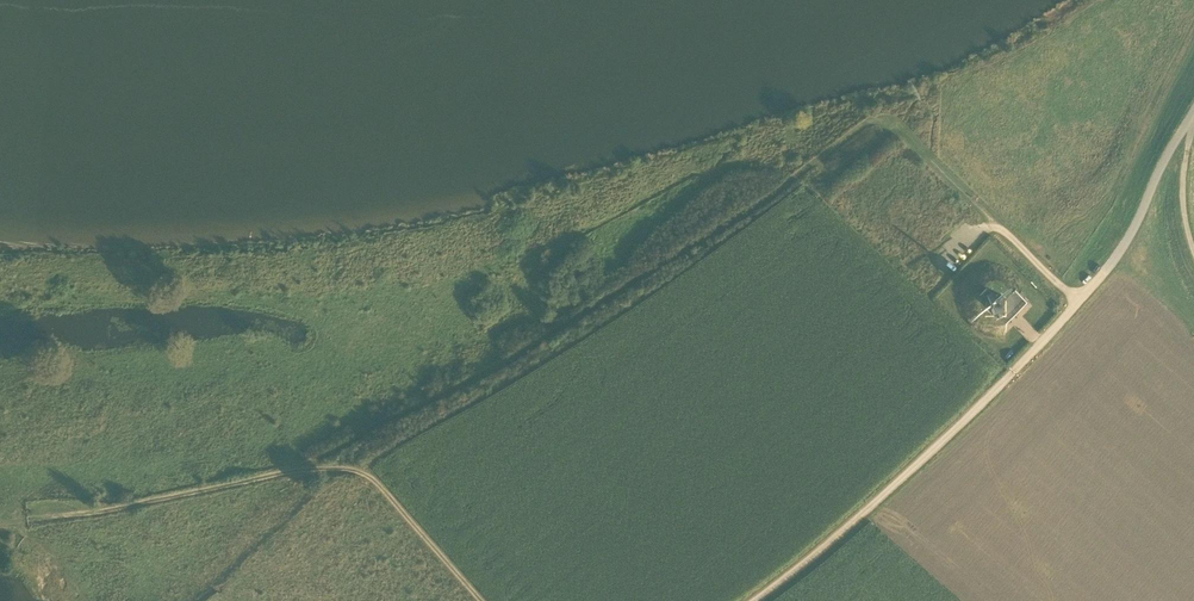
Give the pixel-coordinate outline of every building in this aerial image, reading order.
[(981,295),(987,301),(987,309),(993,315),(1002,314),(1007,320),(1007,319),(1009,321),(1028,301),(1016,289),(1013,292),(1012,292),(1006,298),(1001,294),(994,294),(987,288),(987,287),(980,294),(981,295)] [(1134,293),(1130,298),(1141,308),(1145,303),(1134,293)]
